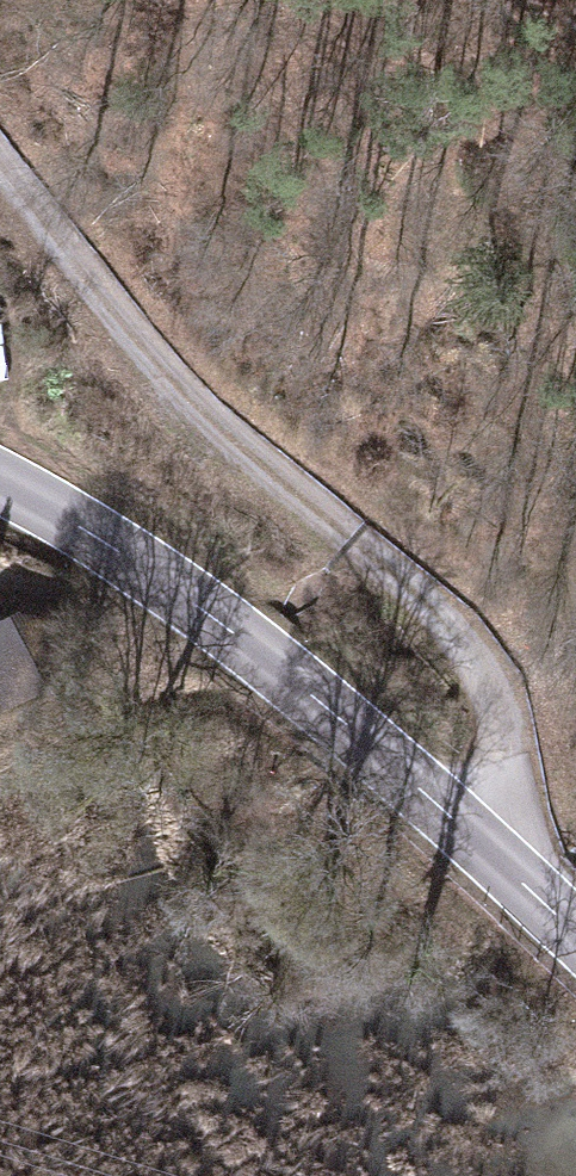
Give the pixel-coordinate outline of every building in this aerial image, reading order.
[(1,710),(70,680),(38,607),(0,624),(0,708),(1,710)]
